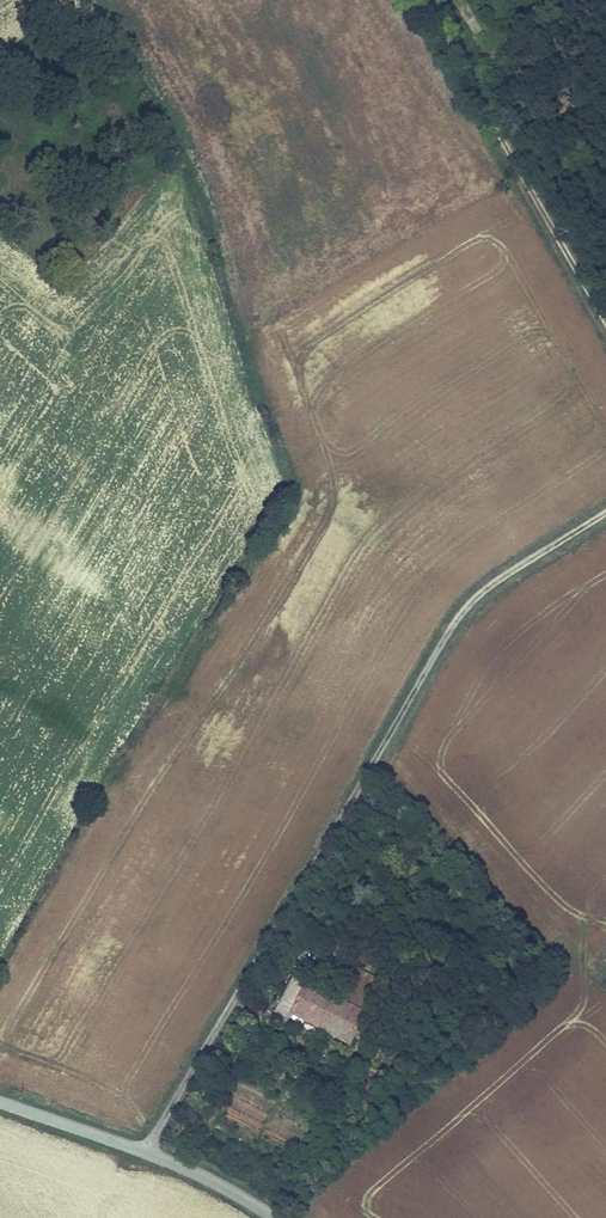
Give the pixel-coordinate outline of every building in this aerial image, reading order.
[(379,987),(353,972),(337,1000),(298,978),(282,1007),(348,1042),(379,987)]
